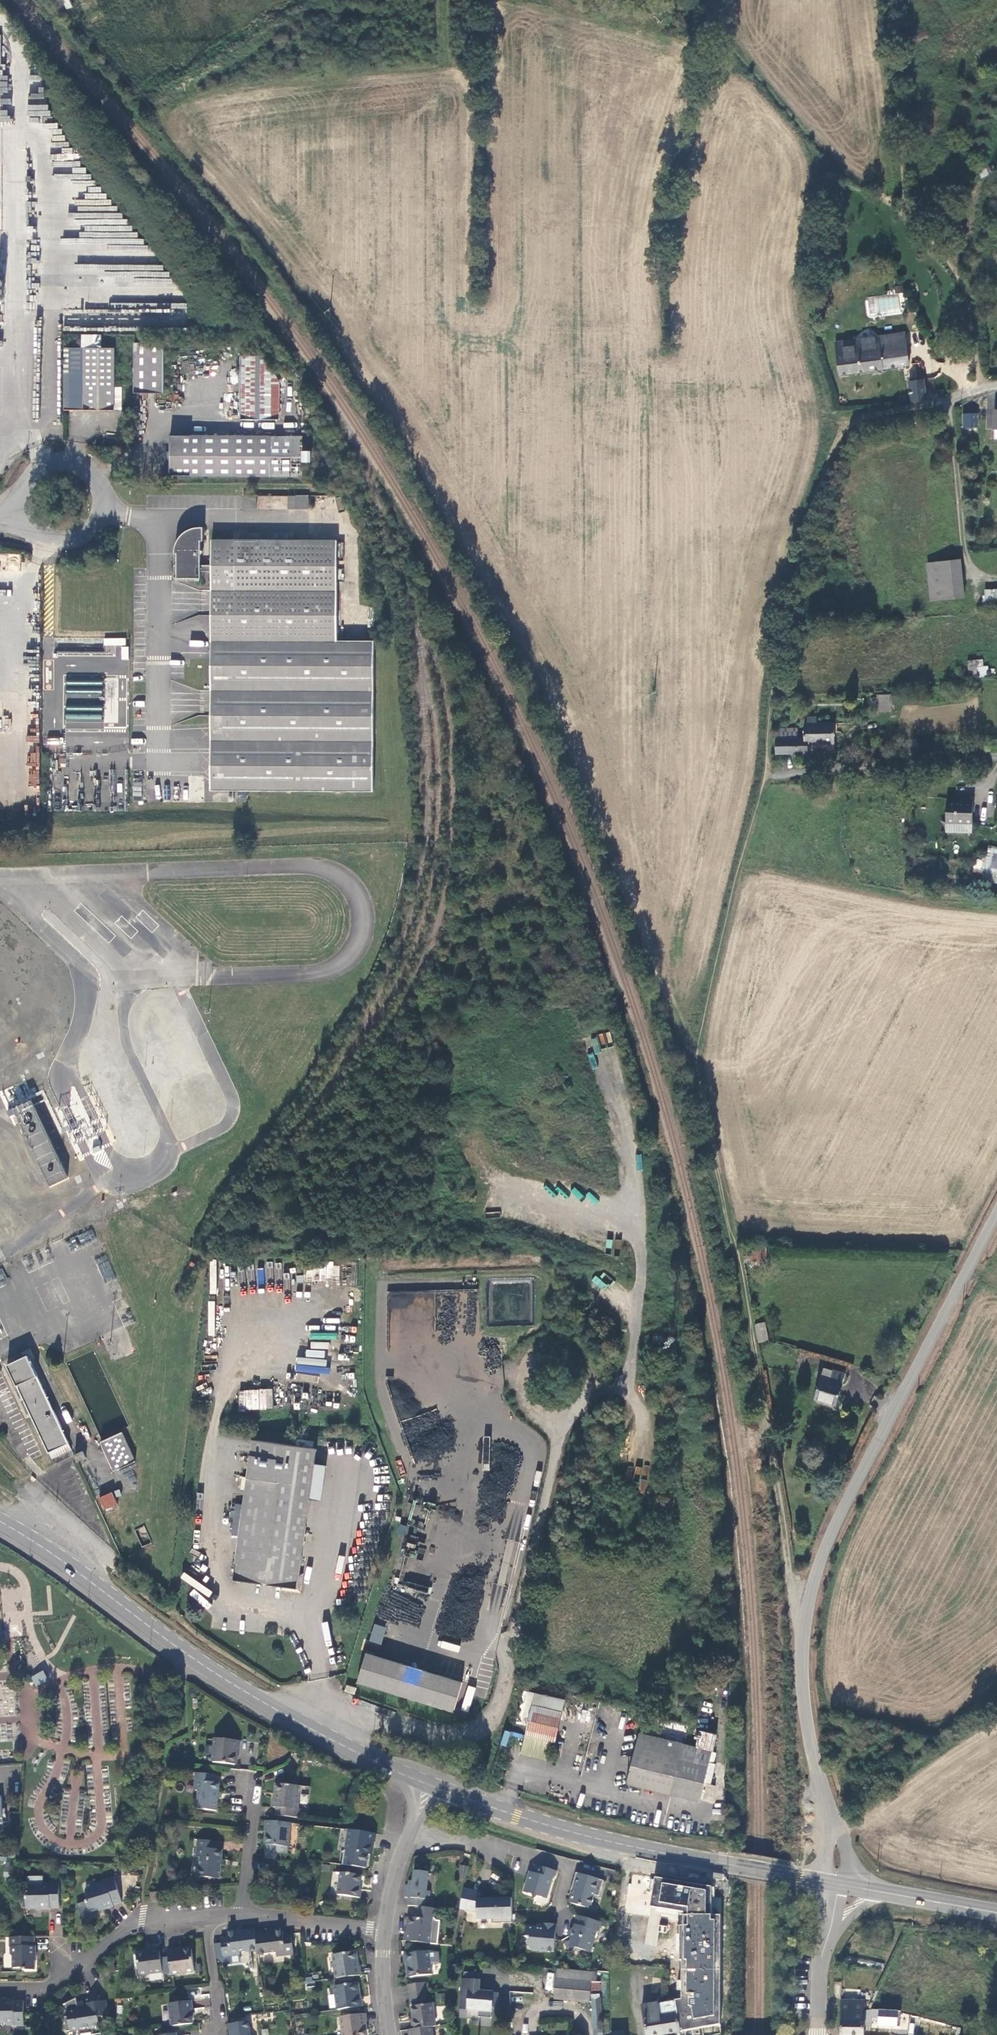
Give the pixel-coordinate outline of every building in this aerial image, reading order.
[(902,47),(925,39),(923,32),(911,37),(909,32),(898,36),(902,47)] [(993,164),(979,171),(983,179),(991,175),(990,173),(996,170),(993,164)] [(135,325),(177,325),(177,310),(120,310),(120,303),(113,303),(113,311),(111,311),(111,318),(123,318),(123,315),(135,315),(135,325)] [(911,364),(906,332),(864,337),(868,370),(899,366),(911,364)] [(840,374),(868,370),(864,337),(836,341),(840,374)] [(163,394),(163,343),(133,343),(133,394),(163,394)] [(113,411),(113,348),(83,348),(83,411),(113,411)] [(237,420),(277,420),(277,382),(258,356),(238,356),(237,420)] [(909,379),(912,402),(927,400),(924,377),(909,379)] [(805,388),(785,395),(788,403),(808,396),(805,388)] [(963,428),(979,427),(978,412),(963,413),(963,428)] [(156,476),(256,477),(256,437),(156,436),(156,476)] [(287,510),(307,510),(308,497),(287,496),(287,510)] [(241,509),(255,509),(255,497),(242,497),(241,509)] [(210,791),(373,792),(374,644),(374,641),(336,641),(336,540),(293,541),(269,541),(259,541),(259,533),(247,533),(247,540),(211,541),(210,565),(200,565),(200,541),(202,540),(202,527),(196,527),(188,528),(182,531),(178,536),(175,540),(173,546),(172,554),(176,554),(175,578),(200,578),(200,571),(210,572),(211,615),(211,690),(211,702),(211,716),(211,752),(210,791)] [(269,533),(269,541),(293,541),(293,533),(269,533)] [(966,597),(962,559),(928,563),(931,601),(966,597)] [(983,588),(983,601),(996,602),(996,589),(983,588)] [(978,676),(976,660),(967,660),(969,677),(978,676)] [(976,660),(978,676),(978,678),(995,677),(994,669),(987,670),(987,666),(982,667),(982,660),(976,660)] [(893,712),(892,694),(877,695),(878,712),(893,712)] [(816,718),(806,718),(807,724),(807,744),(834,744),(834,724),(816,724),(816,718)] [(776,755),(807,754),(807,744),(807,724),(804,724),(804,739),(796,739),(776,740),(775,740),(776,755)] [(796,730),(776,731),(776,740),(796,739),(796,730)] [(948,800),(947,820),(973,821),(974,799),(965,799),(965,800),(948,800)] [(996,875),(996,848),(987,846),(984,863),(979,862),(977,871),(996,875)] [(156,938),(145,928),(140,933),(151,943),(156,938)] [(117,940),(106,929),(101,934),(112,945),(117,940)] [(74,987),(66,981),(59,988),(67,995),(74,987)] [(181,992),(177,989),(172,995),(175,998),(179,995),(181,992)] [(14,1116),(49,1188),(69,1179),(31,1100),(11,1110),(14,1116)] [(110,1170),(81,1108),(73,1112),(106,1183),(114,1179),(110,1170)] [(120,1176),(116,1167),(110,1170),(114,1179),(120,1176)] [(758,1342),(766,1340),(764,1322),(754,1324),(758,1342)] [(69,1444),(27,1354),(6,1363),(48,1454),(49,1453),(69,1444)] [(844,1374),(823,1367),(814,1397),(823,1399),(822,1401),(835,1405),(844,1374)] [(273,1390),(239,1389),(238,1409),(272,1410),(273,1390)] [(136,1461),(121,1431),(99,1441),(114,1471),(136,1461)] [(239,1535),(233,1580),(282,1586),(281,1590),(300,1592),(302,1574),(299,1574),(316,1449),(252,1440),(247,1477),(245,1491),(243,1506),(239,1535)] [(71,1450),(69,1444),(49,1453),(52,1459),(71,1450)] [(77,1461),(85,1457),(82,1449),(73,1453),(77,1461)] [(635,1473),(647,1476),(649,1469),(637,1466),(635,1473)] [(104,1511),(118,1504),(112,1491),(98,1497),(104,1511)] [(243,1506),(236,1505),(231,1534),(239,1535),(243,1506)] [(142,1547),(152,1543),(144,1526),(134,1530),(142,1547)] [(23,1584),(22,1601),(32,1601),(32,1584),(23,1584)] [(368,1640),(380,1645),(387,1628),(374,1623),(368,1640)] [(356,1681),(452,1710),(460,1683),(365,1652),(356,1681)] [(34,1678),(37,1684),(47,1679),(44,1673),(34,1678)] [(346,1685),(344,1691),(354,1694),(356,1688),(346,1685)] [(564,1700),(535,1693),(520,1752),(546,1759),(550,1742),(555,1743),(564,1700)] [(504,1731),(500,1745),(506,1746),(509,1732),(504,1731)] [(626,1784),(700,1801),(712,1750),(639,1733),(626,1784)] [(240,1742),(215,1740),(212,1763),(235,1765),(237,1750),(239,1750),(240,1742)] [(216,1783),(217,1776),(198,1773),(196,1791),(198,1791),(196,1809),(217,1811),(218,1798),(219,1793),(220,1784),(216,1783)] [(277,1808),(277,1816),(299,1818),(300,1810),(297,1810),(300,1787),(278,1785),(277,1799),(274,1799),(274,1807),(277,1808)] [(290,1827),(290,1824),(266,1821),(265,1829),(267,1830),(264,1858),(275,1860),(276,1853),(287,1854),(290,1827)] [(374,1842),(375,1834),(349,1830),(346,1852),(370,1856),(372,1842),(374,1842)] [(219,1879),(221,1865),(221,1860),(222,1851),(218,1850),(219,1842),(200,1840),(198,1858),(200,1858),(199,1877),(219,1879)] [(557,1872),(537,1866),(533,1878),(528,1876),(525,1889),(529,1890),(528,1894),(542,1898),(543,1894),(548,1896),(553,1879),(555,1878),(557,1872)] [(412,1886),(408,1885),(405,1885),(404,1897),(408,1898),(407,1906),(417,1907),(428,1908),(429,1900),(425,1900),(426,1891),(428,1873),(414,1872),(413,1882),(412,1886)] [(361,1876),(341,1873),(338,1895),(359,1898),(360,1890),(359,1890),(361,1876)] [(604,1882),(576,1874),(572,1888),(575,1889),(573,1894),(572,1894),(569,1904),(590,1910),(594,1896),(599,1897),(604,1882)] [(675,2000),(680,2032),(719,2025),(720,1915),(712,1914),(713,1888),(661,1878),(655,1910),(679,1915),(680,1960),(681,1999),(675,2000)] [(121,1903),(114,1879),(105,1882),(105,1883),(98,1885),(97,1887),(86,1891),(88,1899),(87,1903),(89,1912),(104,1908),(105,1909),(114,1907),(114,1906),(121,1903)] [(60,1908),(59,1883),(50,1883),(50,1884),(42,1884),(40,1886),(29,1886),(29,1895),(27,1897),(27,1908),(41,1908),(41,1909),(50,1909),(50,1908),(60,1908)] [(481,1893),(464,1888),(459,1910),(476,1916),(477,1923),(512,1922),(511,1899),(481,1900),(481,1893)] [(150,1894),(152,1903),(160,1902),(159,1893),(150,1894)] [(405,1933),(404,1941),(437,1944),(439,1921),(434,1921),(433,1918),(434,1909),(428,1908),(417,1907),(415,1919),(409,1918),(407,1933),(405,1933)] [(598,1933),(601,1924),(578,1917),(574,1929),(571,1931),(569,1938),(576,1952),(579,1952),(582,1951),(590,1953),(596,1932),(598,1933)] [(554,1953),(556,1925),(543,1924),(542,1926),(540,1928),(526,1927),(525,1938),(527,1938),(527,1945),(531,1951),(554,1953)] [(239,1952),(257,1950),(255,1935),(255,1930),(242,1931),(236,1932),(227,1933),(227,1938),(220,1939),(223,1957),(239,1955),(239,1952)] [(293,1954),(291,1935),(283,1935),(283,1931),(273,1932),(267,1933),(255,1935),(257,1950),(258,1955),(276,1953),(276,1956),(293,1954)] [(35,1946),(34,1937),(9,1937),(9,1947),(11,1947),(11,1954),(13,1957),(13,1968),(21,1968),(24,1970),(35,1969),(35,1955),(36,1955),(36,1946),(35,1946)] [(160,1959),(159,1948),(151,1949),(151,1952),(136,1954),(139,1976),(162,1973),(160,1959)] [(176,1950),(167,1951),(168,1958),(170,1972),(171,1975),(194,1973),(191,1951),(177,1952),(176,1950)] [(334,1955),(336,1979),(360,1976),(359,1967),(358,1968),(356,1952),(334,1955)] [(431,1975),(428,1952),(404,1955),(404,1963),(406,1963),(408,1977),(431,1975)] [(160,1959),(162,1973),(170,1972),(168,1958),(160,1959)] [(554,1999),(569,2001),(570,1971),(557,1969),(554,1999)] [(598,1983),(599,1973),(579,1972),(570,1971),(569,2001),(588,2003),(588,1982),(598,1983)] [(463,1972),(462,1980),(477,1981),(478,1974),(463,1972)] [(460,1980),(458,2009),(466,2010),(477,2011),(476,2017),(489,2019),(491,2007),(495,2007),(497,1994),(492,1994),(492,1992),(483,1992),(483,1994),(478,1994),(479,1981),(477,1981),(462,1980),(460,1980)] [(409,1985),(410,1995),(426,1993),(425,1983),(409,1985)] [(335,1987),(338,2010),(362,2007),(361,1999),(359,1999),(357,1984),(335,1987)] [(426,2001),(426,1993),(410,1995),(411,2003),(426,2001)] [(435,1995),(438,2004),(445,2002),(442,1993),(435,1995)] [(97,1997),(86,2000),(86,2005),(86,2009),(76,2010),(76,2007),(76,1998),(66,2003),(68,2018),(65,2019),(67,2032),(80,2030),(81,2034),(83,2034),(91,2034),(93,2034),(101,2034),(98,2017),(100,2017),(98,2002),(97,1997)] [(592,2030),(594,2030),(602,2030),(601,2015),(601,1999),(591,2000),(592,2030)] [(0,2002),(0,2023),(4,2023),(5,2025),(14,2025),(14,2026),(24,2026),(23,2001),(13,2001),(13,2000),(4,2000),(4,2001),(0,2002)] [(105,2000),(98,2002),(100,2017),(107,2015),(105,2000)] [(675,2000),(657,2004),(663,2034),(668,2034),(680,2033),(680,2032),(675,2000)] [(168,2005),(171,2027),(193,2024),(191,2011),(192,2011),(191,2002),(168,2005)] [(841,2034),(864,2034),(864,2023),(864,2017),(864,2010),(864,2003),(842,2002),(841,2034)] [(657,2004),(641,2006),(646,2034),(663,2034),(657,2004)] [(412,2021),(413,2029),(431,2027),(435,2027),(432,2005),(427,2005),(411,2007),(413,2021),(412,2021)] [(900,2019),(901,2014),(901,2012),(870,2010),(864,2010),(864,2017),(864,2023),(871,2023),(871,2017),(878,2018),(877,2026),(900,2027),(900,2019)] [(343,2034),(365,2034),(363,2023),(365,2023),(364,2015),(341,2017),(343,2034)] [(248,2022),(228,2024),(229,2034),(250,2034),(248,2022)]
